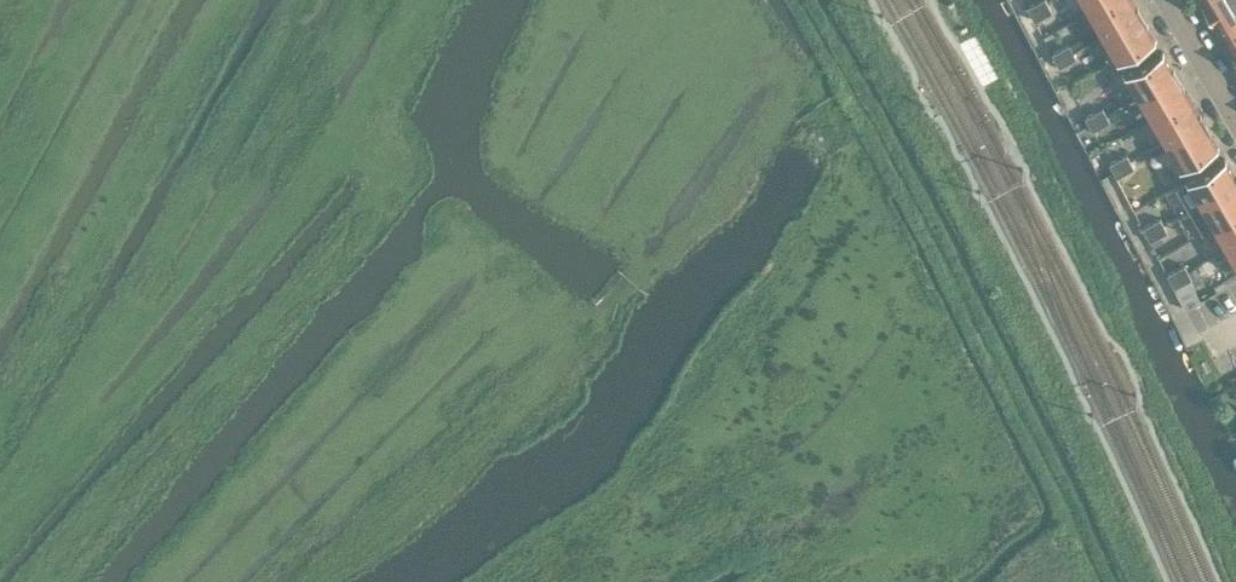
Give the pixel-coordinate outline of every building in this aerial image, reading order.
[(1046,0),(1039,0),(1036,2),(1043,15),(1052,11),(1046,0)] [(1089,12),(1109,0),(1082,0),(1089,12)] [(1102,34),(1140,12),(1132,0),(1109,0),(1089,12),(1102,34)] [(1203,3),(1202,3),(1208,13),(1229,0),(1202,0),(1203,3)] [(1214,22),(1224,38),(1235,31),(1235,0),(1229,0),(1208,13),(1213,22),(1214,22)] [(1027,6),(1034,20),(1043,15),(1036,2),(1027,6)] [(1102,34),(1115,57),(1119,54),(1120,54),(1149,37),(1153,35),(1140,12),(1102,34)] [(1235,61),(1235,31),(1224,38),(1234,55),(1233,56),(1235,61)] [(1149,37),(1120,54),(1119,54),(1128,69),(1124,72),(1137,95),(1175,73),(1161,50),(1157,52),(1149,37)] [(1076,57),(1069,43),(1060,48),(1067,61),(1076,57)] [(1051,53),(1058,66),(1067,61),(1060,48),(1051,53)] [(1188,96),(1175,73),(1137,95),(1151,118),(1188,96)] [(1202,119),(1188,96),(1151,118),(1164,141),(1202,119)] [(1109,120),(1102,107),(1093,112),(1100,125),(1109,120)] [(1085,116),(1092,129),(1100,125),(1093,112),(1085,116)] [(1164,141),(1178,164),(1182,161),(1190,176),(1220,159),(1211,144),(1215,142),(1202,119),(1164,141)] [(1134,167),(1127,153),(1118,158),(1125,171),(1134,167)] [(1190,176),(1176,185),(1190,208),(1200,202),(1199,201),(1235,180),(1235,177),(1224,157),(1220,159),(1190,176)] [(1109,162),(1116,176),(1125,171),(1118,158),(1109,162)] [(1213,224),(1235,210),(1235,180),(1199,201),(1200,202),(1213,224)] [(1226,246),(1235,240),(1235,210),(1213,224),(1226,246)] [(1167,230),(1160,217),(1151,222),(1158,235),(1167,230)] [(1142,226),(1149,239),(1158,235),(1151,222),(1142,226)] [(1235,264),(1235,240),(1226,246),(1235,264)] [(1191,277),(1184,263),(1175,268),(1182,281),(1191,277)] [(1196,265),(1188,269),(1192,277),(1200,273),(1196,265)] [(1167,273),(1174,286),(1182,281),(1175,268),(1167,273)]
